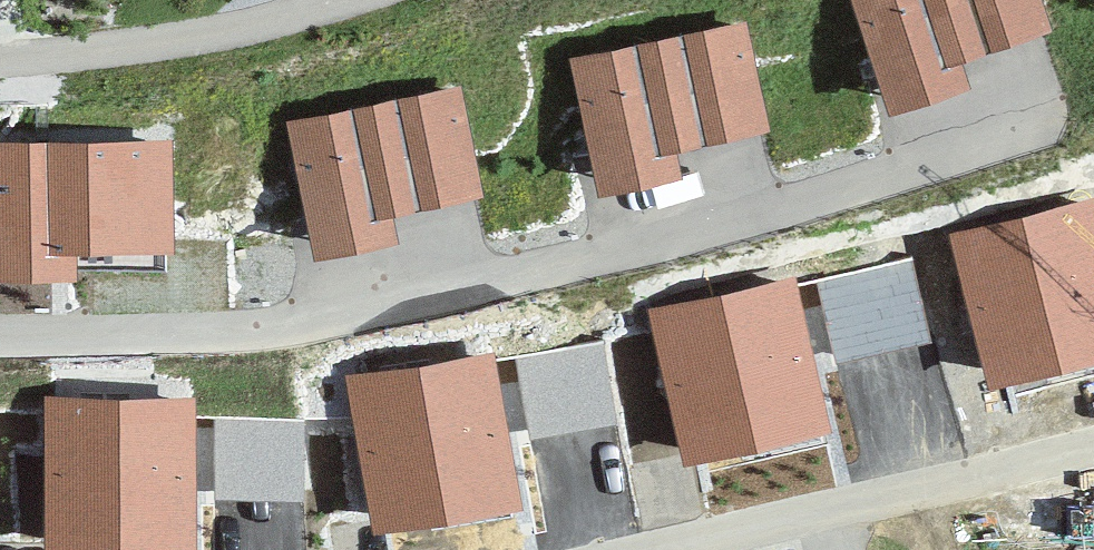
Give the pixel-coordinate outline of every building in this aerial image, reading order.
[(895,92),(958,70),(947,40),(1040,7),(1038,0),(862,0),(895,92)] [(741,21),(579,57),(605,172),(671,157),(663,126),(759,104),(741,21)] [(455,83),(294,121),(321,235),(387,220),(379,189),(475,166),(455,83)] [(0,146),(0,282),(79,282),(79,253),(170,253),(170,145),(0,146)] [(954,233),(987,383),(1093,359),(1093,202),(954,233)] [(796,283),(655,314),(688,464),(829,433),(796,283)] [(493,356),(351,382),(379,533),(521,508),(493,356)] [(54,402),(52,549),(196,549),(198,404),(54,402)]
